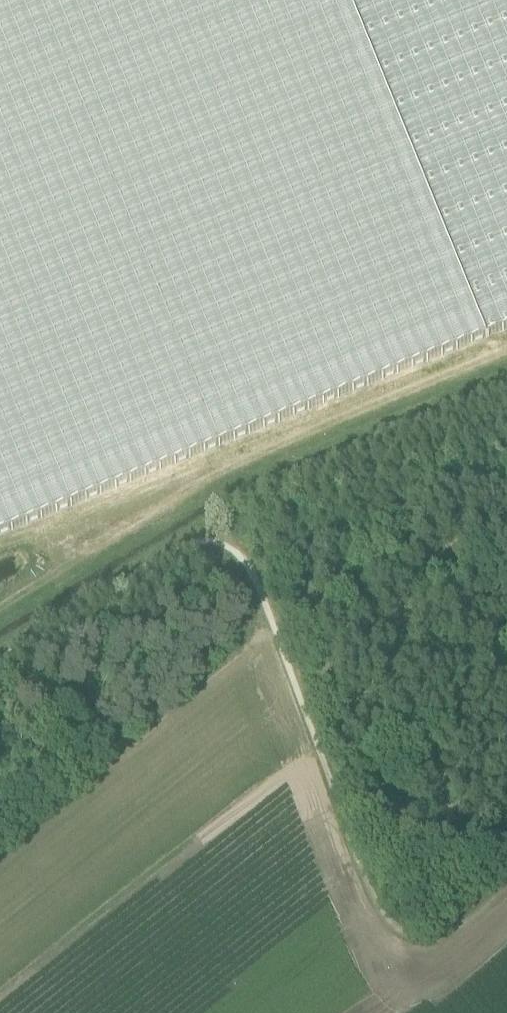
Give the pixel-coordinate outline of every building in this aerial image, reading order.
[(506,330),(506,0),(0,0),(0,537),(506,330)]
